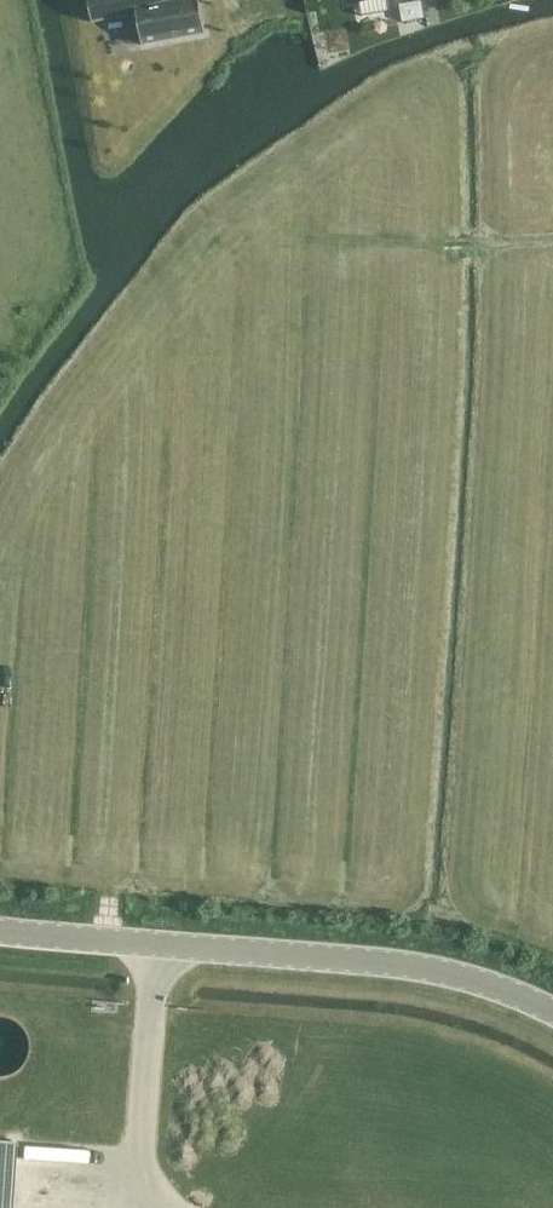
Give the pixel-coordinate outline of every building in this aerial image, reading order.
[(143,46),(206,35),(199,0),(88,0),(92,23),(137,15),(143,46)] [(424,17),(421,0),(400,4),(403,21),(424,17)] [(16,1142),(0,1141),(0,1207),(11,1207),(16,1142)]
